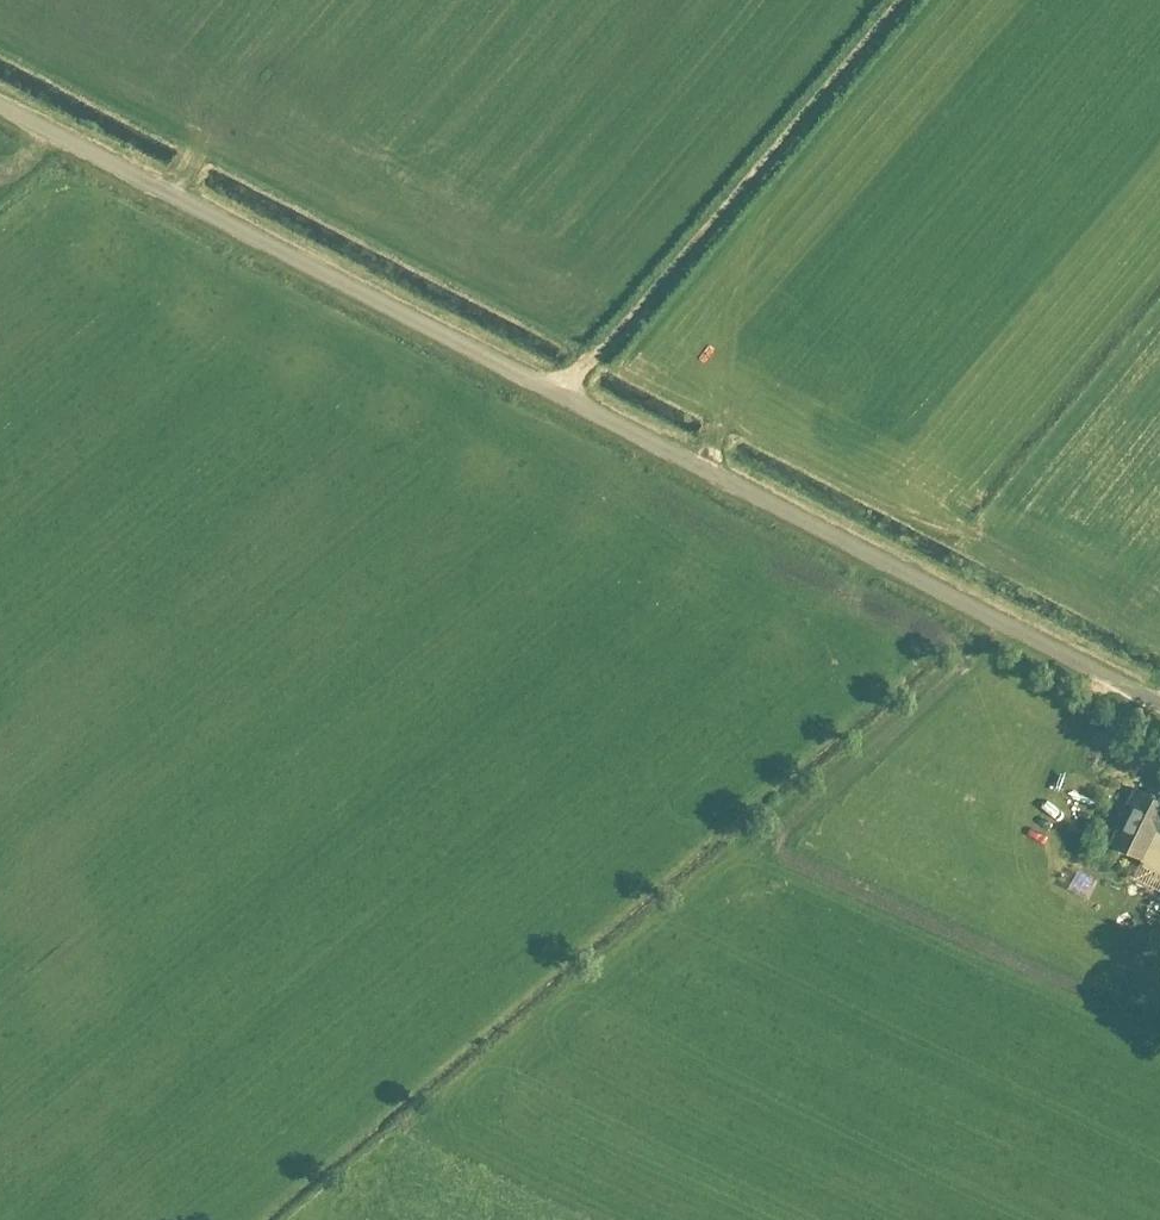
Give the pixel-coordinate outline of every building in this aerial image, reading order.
[(1137,792),(1124,817),(1126,818),(1113,845),(1143,860),(1156,833),(1159,835),(1159,803),(1137,792)]
